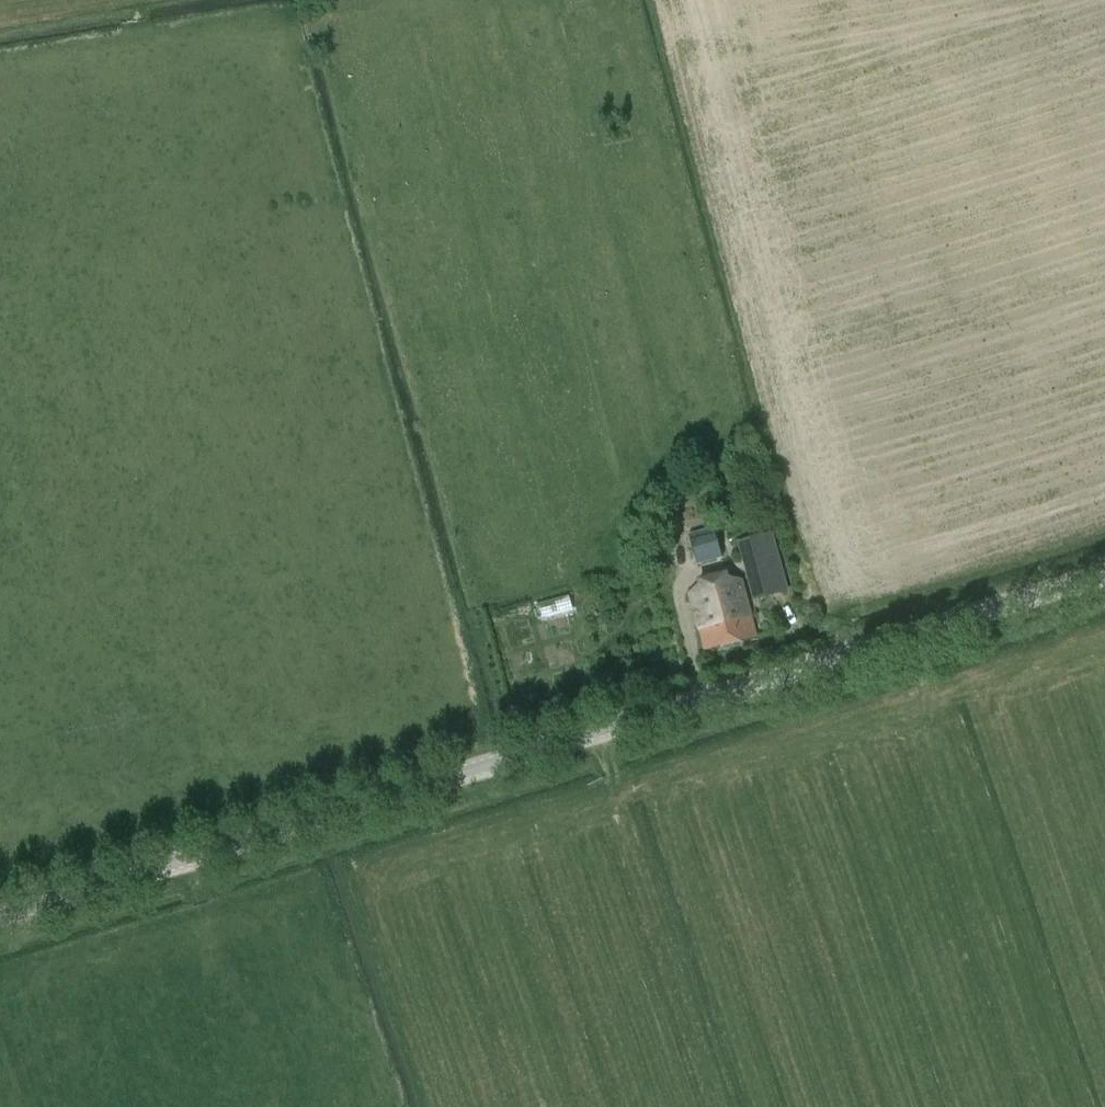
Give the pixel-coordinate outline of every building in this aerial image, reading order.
[(742,444),(728,450),(734,465),(748,459),(742,444)] [(717,531),(690,534),(693,556),(719,553),(717,531)] [(772,533),(742,541),(743,542),(757,597),(758,599),(787,591),(774,539),(772,535),(772,533)] [(743,582),(692,595),(707,651),(758,638),(743,582)] [(568,591),(537,600),(543,618),(573,610),(568,591)]
